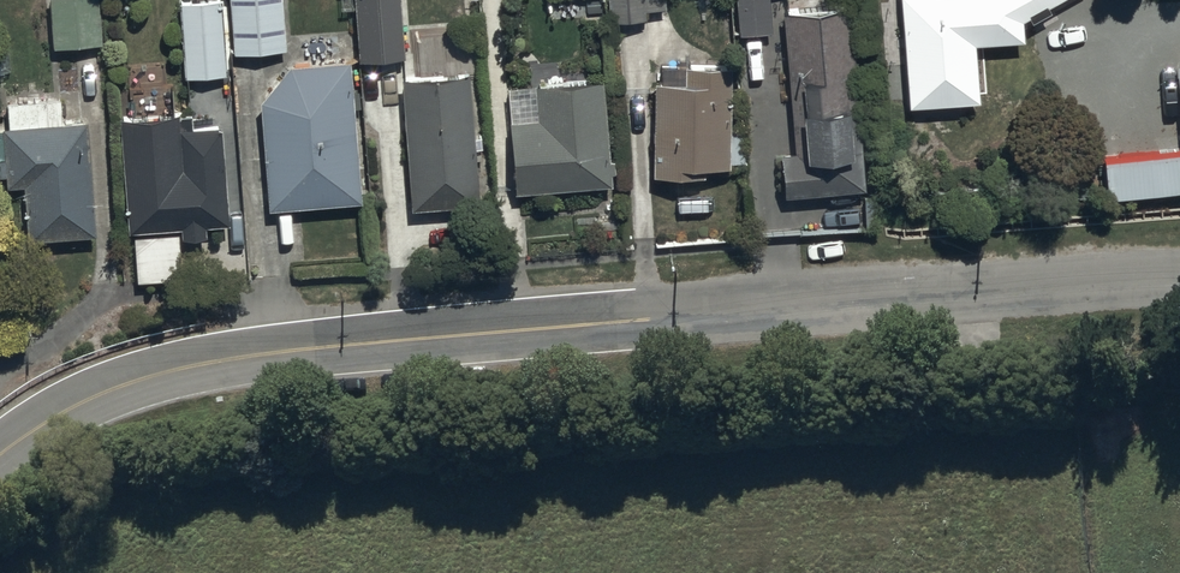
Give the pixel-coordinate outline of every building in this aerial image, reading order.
[(52,47),(101,44),(98,0),(48,0),(52,47)] [(222,0),(180,2),(183,78),(225,77),(222,0)] [(232,53),(284,50),(281,0),(229,0),(232,53)] [(399,0),(352,0),(358,62),(404,58),(399,0)] [(600,0),(587,0),(588,15),(601,14),(600,0)] [(609,22),(645,20),(644,10),(664,9),(663,0),(607,0),(609,22)] [(770,154),(772,198),(882,192),(879,143),(864,144),(860,73),(853,73),(853,68),(802,71),(791,71),(786,0),(734,0),(739,77),(787,75),(792,153),(770,154)] [(904,106),(976,101),(973,48),(1021,45),(1019,22),(1025,17),(1027,23),(1049,13),(1044,7),(1057,0),(897,0),(904,106)] [(0,40),(0,73),(10,73),(9,40),(0,40)] [(658,83),(651,82),(648,176),(704,178),(704,168),(728,169),(731,68),(676,66),(676,49),(659,48),(658,83)] [(286,66),(257,102),(266,209),(361,201),(350,61),(286,66)] [(472,134),(467,78),(398,84),(409,209),(476,203),(471,151),(481,150),(480,134),(472,134)] [(227,224),(219,132),(235,131),(232,99),(226,99),(224,82),(197,84),(199,118),(189,119),(189,112),(119,117),(128,229),(133,229),(137,282),(181,279),(178,238),(206,235),(206,226),(227,224)] [(599,82),(504,88),(511,193),(607,186),(606,174),(613,174),(612,158),(604,158),(599,82)] [(4,104),(6,128),(0,129),(0,176),(3,176),(4,185),(21,184),(26,243),(96,236),(85,121),(60,123),(58,99),(4,104)] [(1102,159),(1106,200),(1179,193),(1179,151),(1102,159)]
